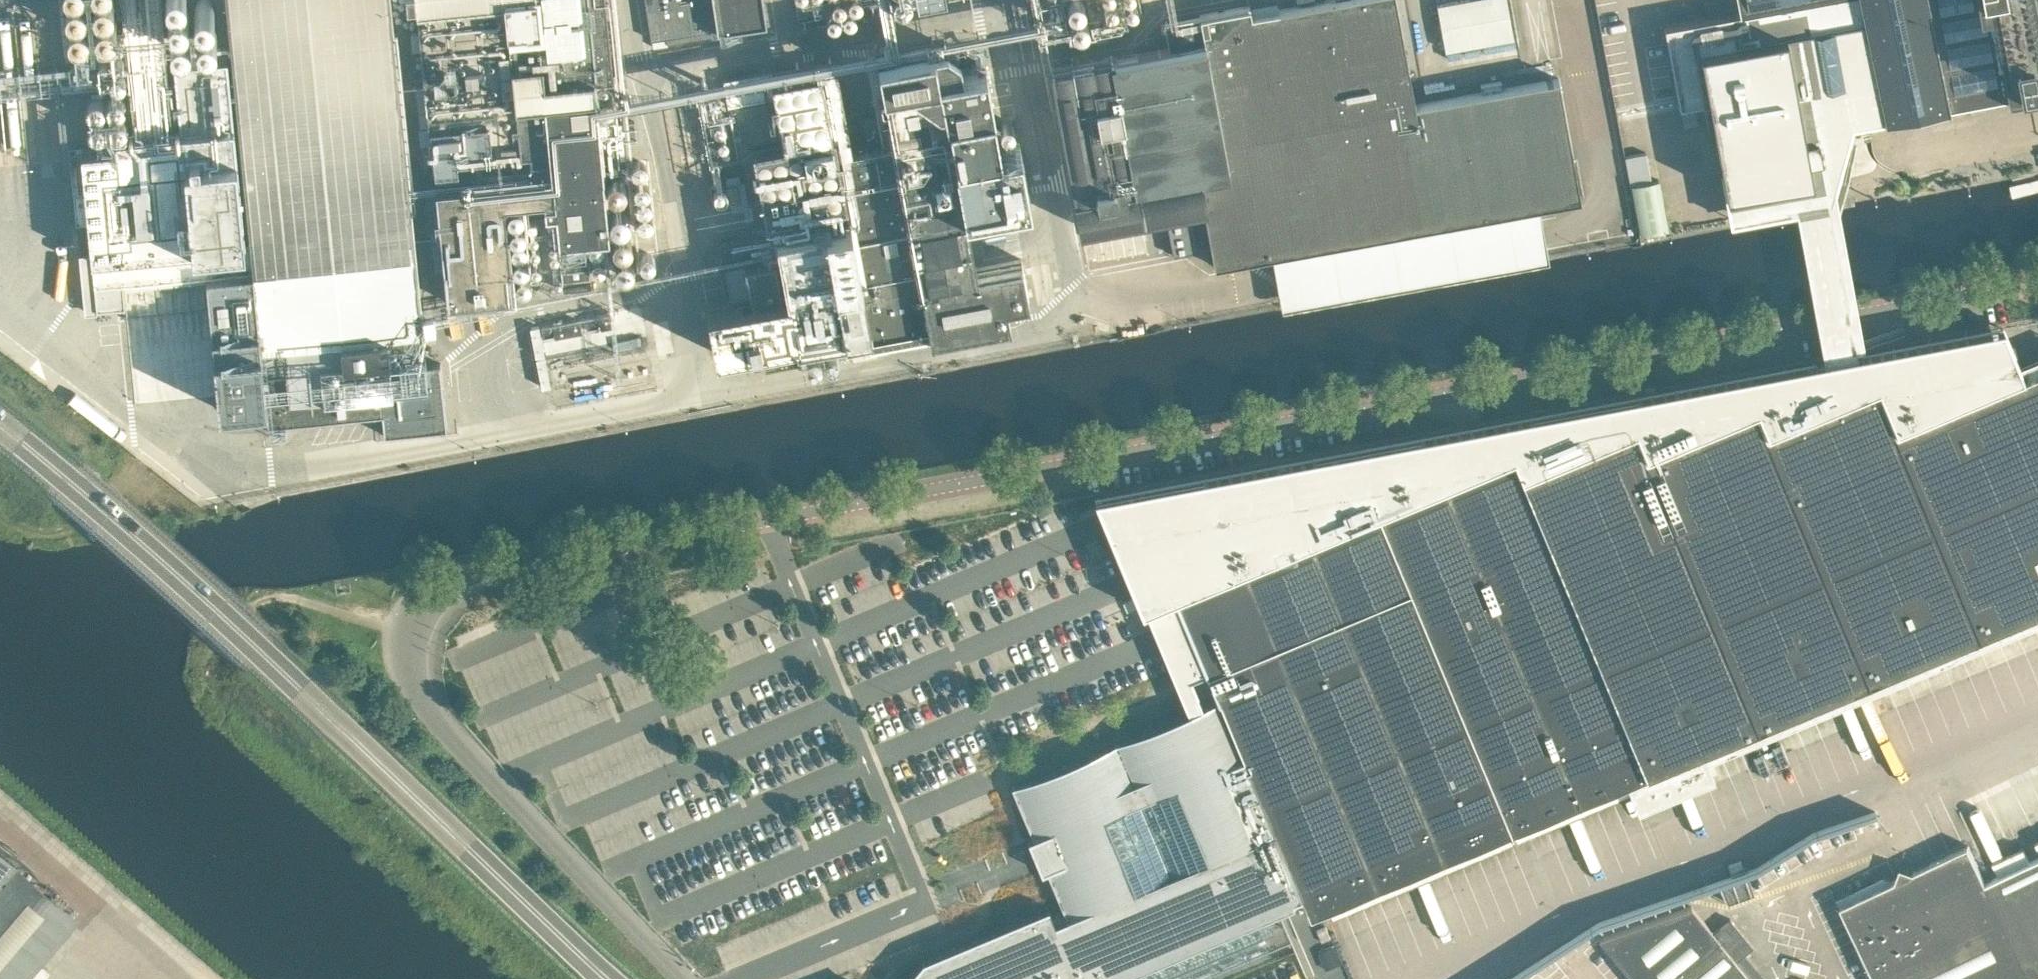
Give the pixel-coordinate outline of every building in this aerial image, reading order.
[(71,149),(74,186),(85,184),(86,191),(75,192),(78,220),(88,219),(95,286),(206,275),(219,408),(266,404),(268,425),(382,413),(384,434),(447,428),(441,362),(425,363),(388,0),(226,0),(250,239),(185,246),(161,0),(121,0),(124,27),(92,30),(94,58),(72,61),(74,88),(129,83),(134,133),(116,135),(117,144),(71,149)] [(169,6),(168,9),(169,13),(171,17),(174,19),(178,20),(181,20),(185,18),(187,15),(188,11),(188,7),(186,4),(183,1),(179,0),(175,1),(172,3),(169,6)] [(194,8),(195,12),(198,15),(201,17),(205,18),(209,17),(212,14),(214,11),(215,7),(214,3),(211,0),(198,0),(197,1),(195,4),(194,8)] [(420,31),(410,32),(412,49),(421,48),(425,85),(416,86),(420,124),(429,123),(434,173),(459,170),(459,169),(551,159),(552,173),(435,185),(447,301),(513,294),(505,200),(544,197),(546,211),(557,210),(565,289),(592,286),(587,236),(610,234),(603,174),(623,172),(618,127),(623,127),(624,141),(637,140),(635,120),(618,122),(617,112),(597,114),(593,76),(622,73),(622,72),(613,73),(605,0),(416,0),(420,31)] [(651,38),(652,38),(653,38),(654,46),(668,44),(667,41),(675,40),(720,33),(719,27),(747,23),(766,20),(763,0),(646,0),(651,38)] [(891,9),(939,0),(889,0),(891,9)] [(1048,2),(1054,33),(1066,31),(1060,0),(1057,0),(1048,2)] [(1051,66),(1081,226),(1203,203),(1214,265),(1274,254),(1543,204),(1580,197),(1558,76),(1503,86),(1502,79),(1481,82),(1483,90),(1416,102),(1398,0),(1328,0),(1251,13),(1250,5),(1166,20),(1170,46),(1051,66)] [(1067,4),(1068,8),(1070,11),(1073,13),(1077,14),(1080,13),(1083,10),(1085,7),(1085,3),(1084,0),(1069,0),(1068,0),(1067,4)] [(1438,3),(1447,50),(1515,37),(1508,0),(1452,0),(1438,3)] [(1739,11),(1707,16),(1664,24),(1679,105),(1709,99),(1715,134),(1709,135),(1710,140),(1716,139),(1722,174),(1731,220),(1797,207),(1829,201),(1835,182),(1840,162),(1851,123),(1867,120),(1869,128),(1885,125),(1883,116),(1884,116),(1885,119),(1950,106),(1950,103),(1973,99),(1973,102),(1990,99),(1990,96),(2007,92),(2007,95),(2037,90),(2037,0),(1737,0),(1739,11)] [(1704,1),(1706,12),(1707,16),(1739,11),(1737,0),(1711,0),(1704,1)] [(97,15),(97,19),(98,22),(101,25),(105,27),(109,27),(112,26),(115,23),(117,19),(117,15),(115,11),(113,8),(109,7),(105,7),(101,8),(98,11),(97,15)] [(69,17),(69,21),(70,24),(73,28),(76,29),(80,30),(84,29),(87,26),(89,23),(89,19),(88,15),(85,12),(82,10),(78,10),(74,11),(71,13),(69,17)] [(1071,21),(1071,25),(1072,28),(1075,31),(1078,32),(1082,32),(1085,30),(1087,27),(1088,24),(1088,20),(1086,17),(1082,15),(1079,15),(1075,16),(1073,18),(1071,21)] [(197,28),(197,32),(198,35),(201,38),(204,40),(208,40),(211,39),(214,37),(216,33),(216,30),(215,26),(213,23),(209,21),(205,21),(202,22),(199,25),(197,28)] [(172,29),(171,32),(171,36),(173,40),(177,42),(180,43),(184,43),(188,41),(190,38),(191,34),(191,30),(189,26),(185,24),(182,23),(178,23),(174,25),(172,29)] [(771,232),(720,241),(731,297),(751,293),(765,365),(801,358),(798,347),(871,333),(871,335),(872,335),(872,331),(927,320),(930,333),(1010,318),(1007,301),(1029,297),(1022,259),(975,268),(965,209),(1030,197),(1020,144),(1001,147),(986,63),(938,72),(933,45),(878,56),(889,113),(863,118),(869,145),(852,148),(837,151),(848,207),(814,213),(814,211),(773,218),(780,255),(776,256),(771,232)] [(836,59),(724,78),(728,104),(774,95),(783,143),(753,149),(766,219),(773,218),(814,211),(814,213),(848,207),(837,151),(852,148),(836,59)] [(108,96),(108,99),(109,103),(112,105),(115,106),(119,106),(122,105),(124,102),(125,99),(124,95),(123,92),(120,90),(116,90),(113,91),(110,93),(108,96)] [(88,99),(88,103),(89,106),(92,108),(95,109),(99,109),(102,107),(104,104),(105,101),(104,97),(102,94),(99,93),(95,92),(92,93),(89,96),(88,99)] [(111,118),(110,121),(111,124),(113,127),(116,128),(119,129),(122,128),(125,125),(126,122),(126,119),(125,116),(122,114),(119,113),(116,113),(113,115),(111,118)] [(737,116),(736,118),(737,121),(739,123),(741,124),(744,123),(746,121),(747,118),(746,116),(744,114),(741,113),(739,114),(737,116)] [(91,118),(90,121),(90,124),(92,128),(95,130),(98,131),(102,130),(104,128),(106,125),(107,122),(106,118),(104,116),(101,114),(97,114),(94,115),(91,118)] [(1000,125),(1000,128),(1001,131),(1004,133),(1007,134),(1010,134),(1012,132),(1014,129),(1014,126),(1013,123),(1010,121),(1007,120),(1004,120),(1002,122),(1000,125)] [(715,124),(714,127),(714,130),(716,132),(718,134),(721,134),(724,133),(726,130),(726,127),(725,125),(723,122),(720,122),(718,122),(715,124)] [(428,128),(421,129),(422,146),(429,145),(428,128)] [(718,139),(718,142),(719,145),(721,147),(724,147),(727,146),(729,144),(729,141),(728,138),(726,136),(723,136),(720,137),(718,139)] [(430,154),(423,155),(424,168),(431,167),(430,154)] [(738,156),(718,159),(722,182),(742,178),(738,156)] [(633,164),(632,168),(632,171),(634,174),(638,176),(641,176),(644,175),(647,172),(647,169),(647,165),(645,162),(642,161),(638,160),(635,162),(633,164)] [(607,183),(606,187),(608,190),(610,193),(613,195),(617,196),(621,195),(624,192),(626,189),(626,185),(625,181),(623,178),(619,176),(616,176),(612,177),(609,179),(607,183)] [(1660,179),(1630,182),(1635,233),(1665,230),(1660,179)] [(635,187),(635,190),(636,193),(638,196),(641,197),(645,197),(648,195),(649,192),(650,189),(649,185),(646,183),(643,182),(640,182),(637,184),(635,187)] [(1866,350),(1835,182),(1829,201),(1797,207),(1823,358),(1866,350)] [(714,191),(714,194),(715,197),(717,199),(720,200),(723,200),(726,198),(727,195),(728,192),(727,189),(724,187),(722,186),(718,186),(716,188),(714,191)] [(637,201),(636,204),(636,208),(638,211),(641,213),(645,213),(648,212),(650,210),(652,206),(651,203),(650,200),(647,198),(643,197),(640,199),(637,201)] [(1274,254),(1282,302),(1552,254),(1551,251),(1543,204),(1274,254)] [(638,217),(636,220),(637,224),(638,227),(641,229),(644,230),(648,229),(651,228),(653,225),(653,221),(652,218),(650,215),(647,214),(643,213),(640,215),(638,217)] [(1167,218),(1174,254),(1198,249),(1191,214),(1167,218)] [(613,238),(612,242),(613,246),(616,249),(619,251),(623,251),(627,250),(630,248),(632,244),(632,240),(631,237),(628,234),(625,232),(621,231),(618,233),(615,235),(613,238)] [(641,255),(640,258),(640,262),(642,265),(645,267),(648,268),(651,267),(654,265),(655,261),(655,258),(654,255),(651,253),(647,252),(644,253),(641,255)] [(616,259),(614,263),(615,267),(616,270),(619,273),(623,274),(627,274),(630,273),(633,270),(634,266),(634,262),(632,259),(630,256),(626,255),(622,255),(618,256),(616,259)] [(592,261),(591,264),(592,267),(594,270),(596,271),(600,272),(603,270),(605,268),(605,265),(605,262),(603,259),(600,258),(597,257),(594,259),(592,261)] [(742,300),(708,307),(716,352),(751,346),(742,300)] [(611,314),(599,316),(601,327),(613,325),(611,314)] [(581,320),(559,324),(561,335),(583,330),(581,320)] [(1094,495),(1142,609),(1146,607),(1189,711),(1218,699),(1220,698),(1221,700),(1302,894),(1306,904),(1310,913),(2037,609),(2037,355),(2020,363),(2003,324),(1866,350),(1823,358),(1553,408),(1521,414),(1258,464),(1131,488),(1094,495)] [(540,325),(532,326),(537,354),(545,353),(540,325)] [(826,351),(825,354),(825,357),(826,360),(829,361),(832,362),(835,361),(837,359),(838,356),(838,353),(837,351),(835,349),(832,348),(828,349),(826,351)] [(808,356),(807,359),(809,362),(811,364),(814,366),(818,365),(821,364),(823,361),(824,358),(823,354),(821,352),(818,350),(815,349),(812,350),(809,353),(808,356)] [(545,356),(537,357),(543,386),(551,384),(545,356)] [(905,978),(1100,978),(1106,976),(1107,977),(1125,969),(1129,978),(1155,978),(1262,934),(1254,915),(1300,896),(1304,905),(1306,904),(1302,894),(1221,700),(1220,698),(1218,699),(1189,711),(1012,785),(1033,836),(1028,838),(1042,871),(1047,869),(1063,907),(1052,912),(1049,905),(923,958),(905,978)] [(1986,880),(1969,844),(1842,905),(1877,978),(2022,978),(2037,972),(2037,855),(1986,880)] [(1996,870),(2028,857),(2023,846),(1991,859),(1996,870)] [(52,944),(68,924),(0,866),(0,978),(21,978),(52,944)] [(1748,876),(1721,885),(1726,900),(1753,892),(1748,876)] [(1713,931),(1691,905),(1617,929),(1599,937),(1634,978),(1767,978),(1744,952),(1752,945),(1729,917),(1713,931)] [(1853,978),(1874,978),(1861,946),(1843,953),(1853,978)]
